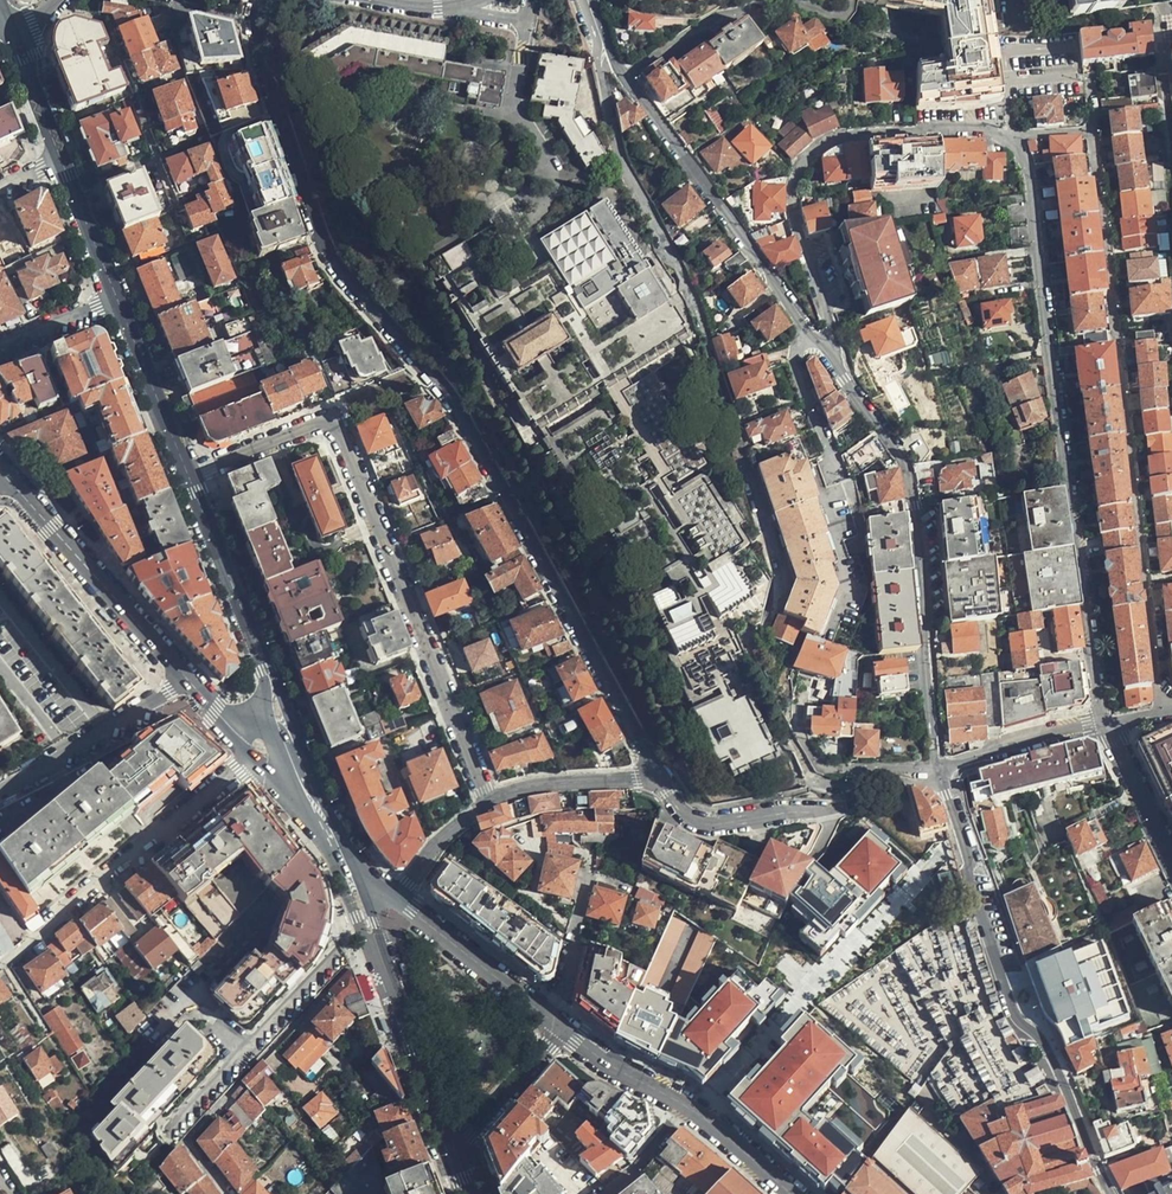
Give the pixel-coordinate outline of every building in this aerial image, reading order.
[(94,15),(97,0),(80,0),(74,11),(94,15)] [(880,0),(857,0),(891,7),(937,17),(940,38),(944,37),(941,13),(880,0)] [(941,13),(944,37),(945,47),(969,42),(990,39),(985,0),(880,0),(941,13)] [(1072,15),(1081,15),(1128,8),(1126,0),(1069,0),(1072,15)] [(784,3),(783,2),(781,7),(780,9),(798,20),(803,15),(784,3)] [(112,13),(120,31),(141,22),(141,10),(124,8),(106,5),(104,5),(103,12),(112,13)] [(166,8),(149,5),(152,18),(167,12),(166,8)] [(448,28),(344,10),(342,12),(325,23),(297,41),(311,65),(316,73),(314,75),(312,72),(307,75),(318,92),(321,90),(320,87),(324,86),(325,87),(355,69),(438,84),(434,101),(464,107),(465,103),(472,105),(472,108),(496,113),(503,75),(470,69),(441,64),(448,28)] [(648,17),(628,10),(628,27),(632,27),(633,31),(653,32),(654,18),(648,17)] [(678,28),(678,20),(663,19),(663,28),(678,28)] [(130,58),(149,51),(157,47),(148,20),(141,22),(120,31),(130,58)] [(237,62),(229,27),(193,20),(185,22),(197,67),(237,62)] [(719,36),(704,46),(721,71),(759,43),(742,20),(727,30),(726,29),(719,34),(719,36)] [(805,44),(820,33),(812,21),(802,28),(798,23),(794,25),(792,23),(790,24),(786,20),(774,28),(777,33),(775,35),(783,47),(788,55),(789,54),(792,56),(807,46),(805,44)] [(57,73),(72,110),(124,90),(117,72),(108,76),(96,46),(105,43),(98,28),(79,25),(72,24),(57,29),(54,33),(51,42),(51,49),(51,56),(57,73)] [(1079,36),(1081,65),(1152,58),(1149,29),(1126,31),(1126,36),(1129,36),(1129,43),(1120,43),(1120,39),(1119,37),(1110,37),(1108,39),(1108,44),(1099,45),(1099,38),(1102,38),(1102,34),(1079,36)] [(669,60),(699,40),(697,34),(674,49),(666,55),(669,60)] [(765,49),(767,52),(776,46),(771,37),(766,40),(764,40),(763,45),(765,49)] [(969,42),(945,47),(946,61),(911,65),(912,109),(983,101),(999,99),(992,41),(990,41),(990,39),(969,42)] [(157,47),(149,51),(159,76),(178,69),(168,43),(157,47)] [(721,71),(704,46),(674,66),(679,74),(691,92),(721,71)] [(159,76),(149,51),(130,58),(140,84),(159,76)] [(576,105),(582,63),(537,56),(530,104),(542,107),(540,120),(549,123),(550,121),(557,123),(556,128),(583,173),(603,160),(577,117),(574,115),(574,112),(575,111),(576,105)] [(674,66),(670,62),(662,68),(657,61),(642,72),(640,74),(662,104),(682,90),(679,86),(680,84),(675,77),(679,74),(674,66)] [(216,85),(212,71),(197,73),(219,128),(229,125),(226,114),(253,104),(245,77),(216,85)] [(898,99),(896,76),(875,78),(875,73),(863,73),(864,105),(888,104),(888,100),(898,99)] [(1108,111),(1135,107),(1134,100),(1157,97),(1154,76),(1128,80),(1129,98),(1100,101),(1101,112),(1108,111)] [(190,114),(192,114),(181,84),(152,95),(162,124),(190,114)] [(1061,125),(1059,99),(1034,101),(1036,121),(1046,120),(1047,126),(1061,125)] [(615,108),(620,132),(631,124),(632,125),(643,118),(634,106),(630,109),(624,101),(615,108)] [(1157,109),(1157,106),(1157,105),(1135,107),(1108,111),(1110,128),(1111,142),(1139,138),(1136,111),(1157,109)] [(719,131),(727,127),(716,107),(709,110),(719,131)] [(8,111),(0,115),(0,144),(18,136),(8,111)] [(811,138),(816,137),(833,129),(835,129),(829,111),(812,117),(810,112),(801,115),(811,138)] [(195,129),(190,114),(162,124),(165,134),(173,131),(175,137),(195,129)] [(752,114),(746,118),(760,133),(764,130),(752,114)] [(107,115),(79,126),(96,170),(115,163),(126,159),(119,143),(135,136),(127,115),(110,121),(107,115)] [(291,200),(265,124),(242,133),(227,139),(225,143),(225,147),(226,152),(234,169),(238,172),(242,173),(244,173),(248,183),(246,184),(252,197),(251,198),(257,214),(291,200)] [(767,151),(749,130),(732,144),(750,166),(767,151)] [(791,160),(802,151),(809,144),(806,139),(797,130),(779,147),(791,160)] [(1141,157),(1139,138),(1111,142),(1113,155),(1114,165),(1115,170),(1116,170),(1143,166),(1141,157)] [(1078,145),(1078,140),(1050,141),(1050,145),(1051,154),(1052,163),(1053,163),(1056,163),(1079,161),(1078,145)] [(715,173),(736,161),(721,142),(702,155),(715,173)] [(869,188),(937,186),(936,172),(936,146),(936,142),(865,145),(865,147),(868,179),(869,188)] [(822,155),(816,162),(822,165),(824,183),(846,181),(843,148),(843,146),(834,148),(828,150),(822,155)] [(936,146),(936,172),(958,171),(957,169),(982,169),(982,155),(982,146),(936,146)] [(210,185),(221,181),(207,147),(185,155),(167,163),(175,185),(179,183),(180,185),(186,182),(185,180),(205,172),(210,185)] [(843,148),(846,181),(868,179),(865,147),(843,148)] [(1032,156),(1035,166),(1052,163),(1051,154),(1032,156)] [(982,169),(982,179),(998,180),(999,167),(1003,166),(1003,156),(982,155),(982,169)] [(780,178),(786,178),(789,171),(777,158),(769,166),(780,178)] [(1089,160),(1079,161),(1056,163),(1057,172),(1059,187),(1083,184),(1084,184),(1085,184),(1091,183),(1090,168),(1089,160)] [(96,170),(98,176),(117,169),(115,163),(96,170)] [(1161,164),(1152,165),(1153,184),(1162,183),(1161,164)] [(1144,166),(1143,166),(1116,170),(1120,196),(1148,193),(1144,166)] [(114,213),(121,231),(153,219),(157,217),(140,174),(108,186),(103,188),(114,213)] [(210,191),(204,194),(212,215),(231,207),(221,181),(210,185),(208,186),(210,191)] [(1088,197),(1094,202),(1092,183),(1091,183),(1085,184),(1087,197),(1088,197)] [(1060,210),(1061,225),(1096,219),(1094,202),(1088,197),(1087,197),(1085,184),(1084,184),(1083,184),(1059,187),(1057,187),(1059,201),(1060,210)] [(784,204),(784,188),(762,188),(762,185),(753,185),(752,205),(755,205),(756,220),(768,220),(768,212),(783,212),(784,204)] [(677,225),(680,224),(701,209),(693,196),(688,189),(668,204),(664,206),(677,225)] [(1122,222),(1151,218),(1153,218),(1152,212),(1150,212),(1148,193),(1120,196),(1121,206),(1122,222)] [(212,215),(204,194),(195,197),(198,204),(184,210),(192,230),(215,221),(212,215)] [(846,209),(847,227),(872,224),(870,206),(869,194),(852,195),(852,205),(860,205),(860,208),(846,209)] [(59,236),(43,198),(38,196),(14,208),(31,248),(59,236)] [(733,205),(728,199),(724,201),(729,208),(733,205)] [(304,239),(291,200),(257,214),(248,218),(257,240),(255,241),(260,254),(274,248),(275,250),(304,239)] [(1025,203),(1005,206),(1007,224),(1026,221),(1025,203)] [(438,261),(427,267),(455,313),(452,315),(455,320),(459,318),(534,439),(574,504),(581,501),(637,592),(660,579),(665,589),(642,600),(672,659),(689,692),(698,688),(700,691),(698,692),(700,695),(714,688),(718,696),(686,711),(713,767),(726,761),(727,766),(726,767),(731,779),(775,758),(769,746),(767,747),(764,741),(766,740),(744,696),(729,703),(727,698),(730,697),(728,692),(725,693),(722,686),(724,685),(723,682),(720,683),(718,679),(733,672),(724,654),(727,652),(729,654),(735,651),(726,632),(709,640),(706,634),(709,632),(693,602),(700,599),(716,623),(750,602),(726,560),(731,556),(733,559),(745,552),(701,479),(677,492),(678,496),(670,501),(660,485),(670,480),(674,487),(706,468),(652,377),(647,380),(632,389),(627,382),(690,343),(606,205),(538,246),(551,267),(514,289),(513,286),(501,293),(503,296),(498,298),(478,265),(477,266),(464,245),(440,259),(449,274),(447,276),(438,261)] [(661,208),(656,211),(676,252),(690,242),(681,227),(677,230),(661,208)] [(802,212),(809,236),(828,230),(822,208),(802,212)] [(934,223),(946,221),(945,213),(933,215),(934,223)] [(1120,232),(1122,241),(1153,237),(1151,218),(1122,222),(1119,223),(1120,232)] [(153,219),(121,231),(126,244),(131,256),(162,243),(153,219)] [(978,240),(975,219),(952,223),(955,243),(955,248),(969,247),(969,244),(976,244),(978,240)] [(1068,278),(1070,301),(1100,297),(1106,296),(1103,267),(1102,259),(1098,231),(1096,219),(1061,225),(1063,244),(1066,264),(1068,278)] [(873,314),(882,311),(907,303),(898,274),(904,272),(897,252),(891,253),(880,223),(872,224),(847,227),(841,228),(849,249),(844,251),(858,292),(861,298),(866,297),(872,315),(873,314)] [(1009,248),(1028,246),(1027,228),(1008,231),(1009,248)] [(771,238),(769,229),(749,236),(754,243),(771,238)] [(1153,237),(1122,241),(1122,245),(1123,253),(1155,248),(1153,237)] [(231,279),(214,238),(196,245),(212,286),(231,279)] [(784,264),(798,260),(792,240),(774,245),(771,238),(754,243),(772,268),(784,264)] [(727,256),(721,247),(719,248),(715,244),(702,253),(712,267),(727,256)] [(309,250),(308,247),(306,248),(292,253),(295,262),(279,268),(290,293),(315,284),(305,258),(311,255),(309,250)] [(188,249),(181,253),(191,277),(198,274),(188,249)] [(33,265),(45,291),(55,287),(52,279),(65,273),(64,269),(61,260),(47,265),(45,260),(49,258),(46,250),(30,257),(33,265)] [(858,292),(844,251),(838,254),(854,300),(859,299),(861,298),(858,292)] [(731,273),(746,262),(738,252),(724,263),(731,273)] [(1151,262),(1150,254),(1130,257),(1133,279),(1153,276),(1151,262)] [(316,287),(328,283),(320,271),(311,255),(305,258),(315,284),(316,287)] [(954,288),(955,292),(974,289),(971,264),(954,265),(952,256),(944,258),(954,288)] [(1004,284),(1001,259),(978,262),(981,288),(1004,284)] [(161,260),(136,269),(148,297),(156,318),(180,308),(161,260)] [(38,293),(45,291),(33,265),(25,268),(27,273),(17,277),(27,302),(39,297),(38,293)] [(1052,291),(1063,290),(1060,267),(1049,269),(1052,291)] [(727,288),(741,308),(762,292),(751,277),(748,273),(727,288)] [(766,289),(756,275),(751,277),(762,292),(766,289)] [(1170,289),(1170,279),(1152,282),(1152,291),(1167,289),(1170,289)] [(18,315),(0,280),(0,325),(18,315)] [(1131,320),(1169,315),(1167,289),(1152,291),(1128,294),(1129,304),(1131,320)] [(1054,303),(1064,302),(1063,290),(1052,291),(1054,303)] [(859,299),(865,317),(872,315),(866,297),(861,298),(859,299)] [(1100,297),(1070,301),(1073,318),(1075,335),(1085,334),(1086,345),(1101,343),(1109,342),(1108,330),(1104,331),(1102,316),(1100,297)] [(1066,317),(1064,302),(1054,303),(1056,318),(1066,317)] [(173,362),(211,347),(193,303),(180,308),(156,318),(171,356),(173,362)] [(1007,325),(1006,314),(1008,313),(1007,303),(980,307),(983,328),(1007,325)] [(743,317),(749,326),(752,325),(756,330),(759,329),(768,342),(787,328),(774,309),(761,318),(755,309),(743,317)] [(865,317),(859,319),(861,326),(875,322),(873,314),(872,315),(865,317)] [(914,343),(909,331),(894,336),(889,322),(868,330),(876,355),(898,349),(904,351),(912,349),(914,343)] [(1135,344),(1153,343),(1151,333),(1134,335),(1135,344)] [(45,353),(44,357),(44,362),(63,409),(69,406),(119,386),(101,342),(89,336),(45,353)] [(383,372),(376,355),(369,339),(359,343),(356,337),(338,345),(342,356),(344,355),(350,369),(353,368),(356,376),(363,379),(373,374),(374,376),(383,372)] [(712,342),(720,367),(734,362),(732,358),(742,353),(737,337),(728,341),(726,337),(712,342)] [(1138,370),(1156,368),(1153,343),(1135,344),(1132,345),(1133,349),(1135,349),(1136,355),(1138,370)] [(228,380),(214,346),(211,347),(173,362),(184,387),(187,396),(228,380)] [(1079,366),(1080,374),(1115,370),(1113,348),(1077,353),(1079,366)] [(769,363),(767,352),(759,355),(742,360),(745,371),(728,377),(735,398),(770,387),(767,375),(763,375),(761,366),(769,363)] [(334,397),(353,389),(340,357),(320,365),(334,397)] [(301,367),(288,372),(289,375),(299,399),(322,390),(310,361),(300,365),(301,367)] [(10,370),(7,362),(0,365),(0,373),(10,370)] [(38,362),(15,369),(32,401),(36,410),(54,403),(38,362)] [(813,362),(806,365),(821,405),(834,396),(829,387),(828,386),(825,380),(825,379),(813,362)] [(1139,382),(1141,395),(1164,392),(1166,392),(1163,368),(1156,368),(1138,370),(1139,382)] [(6,394),(16,407),(32,401),(15,369),(10,370),(0,373),(0,384),(6,394)] [(1080,374),(1083,396),(1118,392),(1115,370),(1080,374)] [(243,374),(228,380),(187,396),(205,441),(219,445),(242,435),(263,426),(261,419),(249,391),(243,374)] [(1004,382),(1019,427),(1031,423),(1044,419),(1029,374),(1004,382)] [(249,391),(261,419),(301,402),(299,399),(289,375),(267,383),(249,391)] [(900,377),(887,382),(897,408),(910,403),(900,377)] [(100,457),(104,456),(110,453),(110,452),(140,440),(119,386),(69,406),(74,418),(83,415),(100,457)] [(840,403),(846,398),(841,391),(834,396),(821,405),(831,429),(848,416),(843,410),(844,409),(840,403)] [(1087,420),(1090,442),(1123,437),(1118,392),(1083,396),(1087,420)] [(1164,392),(1141,395),(1141,403),(1142,415),(1166,412),(1164,392)] [(0,399),(0,423),(7,417),(10,420),(19,413),(16,407),(6,394),(0,399)] [(423,404),(422,400),(405,407),(418,430),(442,416),(434,402),(429,405),(423,404)] [(1166,412),(1142,415),(1143,428),(1145,439),(1168,435),(1166,412)] [(38,440),(43,448),(73,436),(64,414),(10,437),(19,448),(38,440)] [(790,435),(783,415),(758,423),(758,422),(745,427),(748,437),(761,432),(765,443),(790,435)] [(356,427),(367,455),(393,443),(382,416),(356,427)] [(1031,423),(1019,427),(1020,431),(1033,427),(1031,423)] [(455,439),(450,430),(436,441),(440,449),(455,439)] [(876,472),(895,468),(893,462),(872,434),(844,455),(850,466),(855,463),(862,472),(873,464),(876,472)] [(73,436),(43,448),(56,466),(81,455),(73,436)] [(1092,455),(1095,481),(1127,476),(1126,465),(1124,447),(1123,437),(1090,442),(1092,455)] [(1152,460),(1171,458),(1171,442),(1171,438),(1146,440),(1147,448),(1149,448),(1151,448),(1152,460)] [(120,469),(136,507),(163,496),(140,440),(110,452),(110,453),(117,470),(120,469)] [(785,444),(789,456),(794,466),(801,464),(806,461),(797,440),(785,444)] [(325,454),(321,444),(316,447),(320,457),(325,454)] [(344,528),(315,456),(290,466),(319,538),(344,528)] [(793,584),(781,614),(800,622),(802,622),(798,630),(808,635),(815,638),(833,589),(827,566),(830,566),(821,538),(823,537),(812,502),(809,501),(804,484),(808,483),(801,464),(794,466),(789,456),(756,467),(778,531),(793,582),(793,584)] [(1148,461),(1149,470),(1151,482),(1171,479),(1171,458),(1152,460),(1148,461)] [(244,537),(270,526),(260,500),(257,492),(276,483),(268,463),(232,478),(229,484),(235,501),(230,503),(244,537)] [(467,463),(446,477),(458,498),(465,495),(470,505),(487,498),(467,463)] [(973,477),(971,464),(943,469),(940,470),(939,472),(939,480),(937,480),(939,492),(953,489),(954,491),(967,489),(967,478),(973,477)] [(99,466),(66,478),(92,523),(117,513),(99,466)] [(902,499),(896,472),(874,477),(873,474),(863,476),(870,503),(879,501),(880,504),(902,499)] [(399,506),(420,497),(412,476),(390,485),(389,489),(391,495),(393,496),(396,495),(399,506)] [(1097,495),(1099,511),(1130,507),(1127,476),(1095,481),(1097,495)] [(1151,482),(1152,491),(1153,500),(1171,497),(1171,479),(1151,482)] [(1065,520),(1060,489),(1023,494),(1031,552),(1034,552),(1069,547),(1065,520)] [(160,560),(184,550),(163,496),(136,507),(128,509),(149,564),(160,560)] [(1153,500),(1154,512),(1156,526),(1171,523),(1171,497),(1153,500)] [(411,527),(437,521),(432,500),(406,506),(411,527)] [(938,521),(944,565),(984,559),(976,501),(937,506),(938,521)] [(465,519),(489,564),(500,559),(515,550),(492,507),(478,514),(465,519)] [(1101,520),(1103,536),(1133,532),(1130,507),(1099,511),(1101,520)] [(117,513),(92,523),(122,568),(140,559),(120,512),(117,513)] [(916,650),(903,516),(865,520),(873,607),(863,608),(864,625),(875,624),(878,654),(882,654),(901,652),(916,650)] [(34,612),(113,711),(125,701),(122,698),(134,689),(129,681),(131,679),(8,524),(5,526),(0,519),(0,568),(34,612)] [(1156,526),(1157,534),(1158,544),(1171,542),(1171,523),(1156,526)] [(263,584),(289,573),(270,526),(244,537),(254,563),(263,584)] [(458,558),(446,529),(421,539),(428,556),(431,555),(436,567),(458,558)] [(1104,546),(1106,556),(1136,552),(1133,532),(1103,536),(1104,546)] [(1158,544),(1158,548),(1160,563),(1161,573),(1171,571),(1171,542),(1158,544)] [(1043,611),(1045,612),(1053,611),(1075,607),(1077,607),(1073,578),(1069,547),(1034,552),(1042,604),(1043,611)] [(161,618),(204,601),(184,550),(160,560),(164,570),(153,574),(149,564),(125,573),(161,618)] [(522,600),(538,591),(515,550),(500,559),(503,564),(500,565),(502,569),(484,579),(492,593),(512,583),(522,600)] [(1108,575),(1110,591),(1140,587),(1136,552),(1106,556),(1108,575)] [(951,626),(1000,618),(1007,617),(998,557),(984,559),(944,565),(951,626)] [(314,566),(313,563),(289,573),(263,584),(276,616),(326,596),(314,566)] [(437,582),(421,589),(433,618),(438,615),(470,602),(462,582),(441,591),(437,582)] [(1166,615),(1171,614),(1171,586),(1163,587),(1164,595),(1166,615)] [(1112,602),(1113,610),(1115,611),(1142,606),(1140,587),(1110,591),(1112,602)] [(338,625),(326,596),(276,616),(288,647),(321,633),(338,625)] [(232,670),(204,601),(161,618),(220,681),(232,670)] [(376,665),(408,651),(389,604),(369,613),(372,621),(359,627),(376,665)] [(1142,606),(1115,611),(1121,654),(1126,691),(1151,687),(1142,606)] [(1075,607),(1053,611),(1059,652),(1081,649),(1079,632),(1075,607)] [(563,635),(548,609),(538,613),(509,623),(522,650),(547,641),(563,635)] [(800,622),(781,614),(780,613),(770,636),(790,645),(800,622)] [(1019,632),(1032,630),(1041,629),(1038,613),(1017,616),(1019,632)] [(976,655),(974,629),(951,630),(953,657),(976,655)] [(1009,634),(1011,652),(1035,648),(1032,630),(1019,632),(1009,634)] [(298,673),(327,661),(331,659),(321,633),(288,647),(294,662),(298,673)] [(563,635),(547,641),(550,649),(567,643),(563,635)] [(807,707),(806,720),(811,721),(810,730),(813,735),(851,738),(852,723),(854,696),(857,661),(860,656),(830,645),(815,638),(808,635),(801,649),(793,667),(832,680),(835,678),(837,678),(839,678),(841,679),(838,710),(807,707)] [(497,662),(487,638),(461,650),(471,673),(497,662)] [(768,652),(757,642),(751,650),(757,665),(768,652)] [(552,656),(570,650),(567,643),(550,649),(552,656)] [(1033,670),(1033,667),(1033,663),(1036,663),(1035,648),(1011,652),(1013,673),(1033,670)] [(901,652),(882,654),(883,666),(873,667),(875,681),(877,681),(879,695),(905,692),(903,678),(904,678),(901,652)] [(556,670),(563,683),(584,674),(576,660),(556,670)] [(309,702),(339,690),(337,683),(340,682),(333,666),(330,667),(327,661),(298,673),(305,690),(309,702)] [(1084,673),(1082,662),(1042,667),(1033,667),(1033,670),(1036,670),(1043,712),(1049,711),(1049,713),(1061,711),(1061,709),(1070,708),(1071,710),(1082,709),(1087,700),(1084,673)] [(1001,729),(1043,717),(1043,712),(1036,670),(1033,670),(1013,673),(1002,674),(998,675),(998,676),(1001,719),(1001,729)] [(592,693),(593,691),(584,674),(563,683),(572,702),(592,693)] [(981,690),(983,715),(984,731),(1001,729),(1001,719),(998,676),(998,675),(945,678),(946,693),(981,690)] [(417,696),(412,684),(410,685),(404,683),(401,676),(389,681),(398,704),(399,707),(416,700),(417,696)] [(488,715),(522,701),(514,682),(481,695),(488,715)] [(1152,698),(1151,687),(1126,691),(1128,707),(1137,706),(1137,705),(1150,703),(1152,698)] [(357,736),(339,690),(309,702),(314,711),(319,725),(328,749),(357,736)] [(946,693),(948,719),(983,715),(981,690),(946,693)] [(522,701),(488,715),(497,735),(530,722),(522,701)] [(610,722),(599,703),(575,714),(577,720),(576,721),(574,719),(559,726),(564,736),(583,727),(586,727),(588,732),(606,724),(610,722)] [(0,709),(0,747),(17,737),(0,709)] [(369,740),(384,734),(375,710),(359,717),(369,740)] [(952,743),(953,756),(969,751),(969,741),(985,740),(984,731),(983,715),(948,719),(950,743),(952,743)] [(625,751),(610,722),(606,724),(588,732),(599,751),(600,751),(602,753),(609,751),(613,757),(625,751)] [(168,723),(129,743),(134,748),(102,776),(131,811),(170,779),(184,791),(206,773),(211,766),(206,760),(212,754),(181,725),(168,723)] [(1148,732),(1140,746),(1168,803),(1171,802),(1171,727),(1148,732)] [(874,758),(875,734),(855,733),(854,757),(870,759),(874,758)] [(541,735),(519,743),(529,763),(544,760),(551,757),(541,735)] [(529,763),(519,743),(488,755),(495,771),(529,763)] [(967,777),(974,805),(994,800),(1103,774),(1097,749),(1087,744),(1030,757),(1031,759),(1012,763),(1012,765),(981,772),(981,773),(967,777)] [(334,762),(353,811),(380,800),(372,783),(375,781),(368,763),(379,758),(374,747),(334,762)] [(451,787),(437,754),(405,767),(413,791),(418,801),(451,787)] [(0,847),(0,860),(25,896),(131,812),(102,776),(96,771),(0,847)] [(897,785),(893,786),(891,798),(904,799),(905,787),(897,785)] [(920,838),(947,831),(944,823),(946,823),(945,820),(943,819),(941,810),(942,809),(940,807),(939,807),(931,797),(927,792),(922,790),(905,787),(909,803),(920,838)] [(618,810),(617,809),(617,792),(590,793),(591,810),(618,810)] [(358,824),(372,845),(385,833),(392,826),(388,815),(401,809),(395,793),(380,800),(353,811),(358,824)] [(239,916),(296,856),(298,854),(252,794),(238,794),(217,812),(177,843),(239,916)] [(528,799),(531,816),(541,813),(559,811),(557,795),(545,796),(528,799)] [(994,800),(974,805),(977,815),(981,814),(986,832),(982,833),(985,843),(989,843),(990,844),(996,848),(1005,847),(1011,841),(1010,839),(1014,838),(1011,827),(1008,828),(1003,810),(998,811),(997,808),(996,808),(994,800)] [(481,834),(519,821),(515,803),(495,811),(495,813),(489,815),(490,818),(478,821),(479,824),(481,834)] [(1171,823),(1171,812),(1168,803),(1164,805),(1171,823)] [(571,834),(596,834),(597,813),(570,814),(569,816),(558,816),(544,817),(546,833),(562,833),(562,832),(570,832),(571,834)] [(597,813),(596,834),(618,834),(617,822),(612,822),(612,814),(597,813)] [(642,824),(642,814),(629,814),(630,825),(642,824)] [(385,833),(372,845),(392,869),(402,869),(420,843),(407,817),(392,826),(385,833)] [(1094,820),(1067,834),(1078,856),(1106,843),(1094,820)] [(640,868),(735,914),(740,904),(757,866),(713,846),(709,856),(652,829),(640,868)] [(494,833),(484,836),(475,846),(482,853),(481,854),(488,861),(490,860),(513,882),(530,864),(505,842),(508,839),(501,833),(498,837),(495,834),(494,833)] [(795,891),(789,901),(813,923),(804,934),(825,953),(847,928),(851,931),(861,921),(857,918),(860,915),(902,868),(889,856),(892,854),(870,834),(845,861),(850,865),(833,884),(813,867),(805,876),(812,882),(802,896),(795,891)] [(1156,871),(1138,834),(1124,840),(1127,847),(1107,856),(1118,876),(1126,872),(1131,882),(1156,871)] [(214,943),(239,916),(177,843),(148,866),(172,893),(182,904),(214,943)] [(548,855),(555,857),(564,858),(566,849),(565,846),(547,843),(548,855)] [(787,903),(793,891),(812,866),(767,844),(757,866),(740,904),(778,922),(787,903)] [(434,900),(540,982),(554,978),(561,944),(563,942),(535,922),(536,920),(459,866),(452,861),(456,856),(452,853),(445,863),(448,865),(432,886),(434,900)] [(319,928),(326,914),(323,903),(316,878),(305,867),(305,865),(296,856),(239,916),(214,943),(190,968),(198,974),(202,970),(211,979),(208,986),(210,990),(213,995),(222,1004),(224,1002),(232,1010),(231,1013),(232,1014),(236,1018),(245,1018),(251,1012),(254,1014),(264,1003),(262,1001),(278,984),(283,989),(299,971),(301,973),(303,970),(305,969),(310,953),(313,954),(317,943),(322,929),(319,928)] [(0,860),(0,889),(25,924),(38,916),(36,913),(25,896),(0,860)] [(540,892),(571,898),(576,870),(577,865),(548,860),(547,860),(543,877),(537,877),(537,876),(534,887),(541,889),(540,892)] [(1104,893),(1092,865),(1083,869),(1096,897),(1104,893)] [(158,927),(176,950),(188,965),(198,956),(157,905),(172,893),(148,866),(123,886),(124,887),(145,914),(147,913),(158,927)] [(944,901),(958,897),(950,872),(937,876),(944,901)] [(1011,885),(1011,892),(1029,887),(1026,883),(1022,880),(1018,879),(1015,880),(1012,882),(1011,885)] [(596,881),(594,890),(613,895),(615,888),(600,882),(596,881)] [(1037,885),(1033,886),(1037,899),(1042,897),(1037,885)] [(1033,886),(1029,887),(1011,892),(1015,904),(1011,905),(1021,931),(1016,933),(1027,965),(1042,958),(1057,951),(1047,924),(1037,899),(1033,886)] [(145,914),(124,887),(117,892),(139,919),(145,914)] [(653,894),(638,887),(635,897),(649,904),(650,904),(653,894)] [(624,898),(613,895),(594,890),(588,916),(617,924),(624,898)] [(1037,899),(1047,924),(1051,922),(1054,919),(1055,915),(1056,911),(1055,907),(1053,903),(1049,899),(1042,897),(1037,899)] [(119,928),(126,937),(133,931),(109,899),(102,905),(119,928)] [(1140,918),(1134,922),(1171,1005),(1171,904),(1140,918)] [(119,928),(102,905),(78,923),(95,947),(119,928)] [(655,928),(659,916),(659,910),(639,905),(634,923),(655,928)] [(1134,922),(1140,918),(1134,907),(1106,920),(1111,932),(1134,922)] [(909,918),(916,924),(924,915),(917,909),(909,918)] [(62,969),(95,947),(78,923),(76,919),(53,937),(56,941),(47,947),(50,952),(62,969)] [(1057,951),(1061,950),(1051,922),(1047,924),(1057,951)] [(1,955),(14,947),(0,925),(0,954),(1,955)] [(158,927),(133,947),(151,969),(176,950),(158,927)] [(133,947),(129,942),(115,952),(136,980),(151,969),(133,947)] [(616,1040),(632,1004),(646,975),(647,972),(612,957),(588,946),(587,955),(577,1000),(582,1004),(578,1008),(585,1013),(583,1016),(615,1041),(616,1040)] [(39,991),(65,974),(62,969),(50,952),(25,968),(39,991)] [(1050,971),(1034,978),(1043,999),(1090,978),(1081,957),(1050,971)] [(1034,978),(1050,971),(1042,958),(1027,965),(1034,978)] [(3,968),(0,969),(0,1002),(7,996),(2,987),(11,982),(3,968)] [(206,984),(190,968),(168,991),(142,1018),(134,1028),(153,1046),(190,1006),(202,1006),(213,1013),(220,1006),(209,996),(206,984)] [(355,980),(351,970),(325,997),(333,1004),(337,1008),(341,1005),(346,1000),(360,993),(355,980)] [(649,971),(645,976),(669,997),(673,992),(649,971)] [(742,977),(736,972),(729,980),(731,981),(735,985),(741,979),(742,977)] [(119,998),(102,974),(81,987),(97,1011),(119,998)] [(659,1062),(677,1021),(665,1010),(671,1003),(667,999),(669,997),(645,976),(632,1004),(616,1040),(615,1041),(656,1063),(658,1062),(659,1062)] [(677,1021),(659,1062),(672,1068),(696,1079),(704,1085),(736,1049),(741,1044),(734,1038),(750,1021),(747,1019),(753,1013),(761,1020),(773,1008),(769,1004),(777,995),(764,984),(756,993),(741,979),(735,985),(731,981),(725,987),(721,983),(717,987),(722,991),(687,1030),(677,1021)] [(369,1016),(360,993),(346,1000),(345,1004),(346,1009),(351,1014),(356,1014),(358,1020),(369,1016)] [(712,993),(699,1007),(704,1011),(716,997),(712,993)] [(778,994),(777,995),(769,1004),(773,1008),(774,1009),(783,998),(778,994)] [(333,1004),(325,997),(304,1018),(313,1026),(333,1004)] [(1160,1002),(1160,1014),(1148,1015),(1149,1023),(1170,1023),(1170,1002),(1160,1002)] [(333,1004),(313,1026),(330,1041),(333,1044),(342,1034),(352,1023),(337,1008),(333,1004)] [(142,1018),(133,1006),(116,1016),(129,1033),(134,1028),(142,1018)] [(58,1007),(42,1017),(86,1087),(100,1077),(58,1007)] [(758,1029),(764,1022),(762,1020),(761,1020),(753,1013),(747,1019),(750,1021),(758,1029)] [(693,1014),(683,1025),(687,1030),(698,1018),(693,1014)] [(778,1036),(783,1041),(800,1021),(795,1017),(783,1031),(778,1036)] [(330,1041),(313,1026),(304,1018),(295,1027),(304,1036),(284,1058),(301,1075),(314,1062),(305,1053),(319,1038),(326,1046),(330,1041)] [(790,1119),(795,1112),(820,1083),(825,1088),(829,1083),(838,1072),(841,1075),(846,1070),(853,1062),(830,1041),(828,1043),(802,1020),(800,1021),(783,1041),(779,1045),(784,1049),(789,1054),(770,1075),(765,1070),(761,1075),(749,1088),(744,1084),(726,1105),(775,1148),(776,1147),(762,1134),(771,1123),(778,1128),(777,1131),(779,1133),(783,1128),(780,1126),(788,1117),(790,1119)] [(10,1034),(22,1051),(34,1042),(21,1025),(10,1034)] [(156,1112),(190,1077),(192,1078),(201,1068),(200,1065),(207,1058),(207,1051),(200,1044),(198,1046),(191,1038),(192,1036),(183,1028),(166,1046),(110,1105),(115,1110),(90,1136),(121,1164),(138,1146),(137,1144),(142,1139),(144,1135),(139,1130),(148,1120),(146,1118),(154,1109),(156,1112)] [(1163,1036),(1171,1062),(1171,1033),(1163,1036)] [(823,1034),(821,1036),(828,1043),(830,1041),(830,1040),(823,1034)] [(1054,1039),(1057,1046),(1063,1043),(1059,1037),(1054,1039)] [(1095,1053),(1092,1041),(1065,1051),(1076,1075),(1092,1068),(1087,1056),(1095,1053)] [(51,1070),(38,1049),(23,1059),(35,1080),(51,1070)] [(789,1054),(784,1049),(765,1070),(770,1075),(789,1054)] [(282,1061),(273,1050),(262,1061),(271,1072),(282,1061)] [(1119,1070),(1108,1073),(1110,1083),(1117,1113),(1134,1110),(1135,1114),(1143,1113),(1142,1108),(1145,1107),(1142,1091),(1139,1091),(1136,1079),(1147,1077),(1141,1050),(1116,1055),(1119,1070)] [(370,1066),(401,1103),(402,1102),(382,1051),(370,1066)] [(852,1056),(849,1058),(853,1062),(846,1070),(851,1074),(860,1063),(852,1056)] [(265,1077),(271,1072),(262,1061),(242,1083),(262,1107),(278,1094),(265,1077)] [(515,1110),(536,1128),(553,1108),(557,1104),(567,1113),(585,1092),(584,1091),(554,1065),(537,1084),(515,1110)] [(761,1075),(756,1071),(744,1084),(749,1088),(761,1075)] [(829,1083),(834,1088),(843,1077),(838,1072),(829,1083)] [(1110,1083),(1108,1073),(1100,1075),(1102,1084),(1110,1083)] [(244,1131),(264,1110),(262,1107),(242,1083),(234,1092),(239,1098),(229,1107),(238,1122),(244,1131)] [(795,1112),(800,1116),(825,1088),(820,1083),(795,1112)] [(1005,1193),(1076,1170),(1085,1167),(1082,1159),(1070,1122),(1060,1097),(1053,1099),(1045,1085),(1037,1090),(1039,1098),(999,1108),(992,1100),(961,1119),(1005,1193)] [(585,1092),(567,1113),(595,1136),(601,1129),(620,1104),(622,1101),(597,1086),(585,1092)] [(0,1089),(0,1125),(16,1114),(0,1089)] [(303,1111),(318,1129),(335,1115),(329,1107),(330,1106),(321,1095),(303,1111)] [(899,1193),(980,1193),(968,1184),(976,1175),(977,1171),(914,1114),(920,1105),(914,1098),(895,1123),(867,1163),(899,1193)] [(627,1110),(631,1106),(622,1101),(620,1104),(627,1110)] [(401,1103),(376,1111),(385,1137),(411,1126),(402,1102),(401,1103)] [(1169,1102),(1162,1104),(1169,1126),(1171,1125),(1171,1112),(1169,1102)] [(646,1114),(631,1106),(627,1110),(620,1104),(601,1129),(595,1136),(623,1159),(626,1161),(649,1133),(646,1114)] [(529,1159),(547,1138),(536,1128),(515,1110),(503,1123),(498,1129),(489,1139),(487,1156),(501,1192),(529,1159)] [(795,1112),(790,1119),(788,1117),(780,1126),(783,1128),(779,1133),(777,1131),(778,1128),(771,1123),(762,1134),(776,1147),(781,1151),(793,1162),(792,1163),(804,1174),(824,1191),(827,1187),(831,1182),(836,1186),(840,1190),(845,1193),(865,1165),(860,1160),(855,1156),(857,1154),(829,1130),(822,1124),(816,1130),(800,1116),(795,1112)] [(567,1113),(549,1135),(595,1178),(623,1159),(595,1136),(567,1113)] [(214,1163),(215,1162),(229,1146),(226,1142),(233,1135),(218,1121),(199,1142),(214,1163)] [(241,1134),(244,1131),(238,1122),(234,1127),(241,1134)] [(1109,1131),(1106,1125),(1101,1127),(1099,1123),(1092,1125),(1104,1153),(1105,1157),(1133,1147),(1125,1125),(1109,1131)] [(833,1125),(829,1130),(857,1154),(861,1149),(833,1125)] [(411,1126),(385,1137),(401,1180),(428,1169),(418,1144),(411,1126)] [(691,1193),(715,1193),(729,1178),(732,1174),(728,1171),(705,1152),(679,1130),(677,1133),(653,1161),(691,1193)] [(366,1140),(345,1160),(351,1167),(371,1148),(372,1146),(366,1140)] [(229,1146),(215,1162),(238,1192),(244,1187),(256,1174),(235,1146),(230,1145),(229,1146)] [(792,1163),(793,1162),(781,1151),(776,1147),(775,1148),(784,1156),(792,1163)] [(1111,1169),(1122,1189),(1171,1172),(1171,1147),(1111,1169)] [(186,1190),(200,1179),(178,1148),(158,1167),(180,1193),(181,1193),(186,1190)] [(351,1167),(331,1187),(335,1193),(337,1193),(437,1193),(428,1169),(401,1180),(386,1186),(371,1148),(351,1167)] [(529,1159),(501,1192),(502,1193),(561,1193),(529,1159)] [(653,1161),(642,1174),(641,1176),(647,1182),(657,1193),(691,1193),(653,1161)] [(867,1163),(851,1185),(845,1193),(899,1193),(867,1163)] [(1006,1193),(1039,1193),(1091,1178),(1088,1172),(1085,1167),(1076,1170),(1005,1193),(1006,1193)] [(732,1174),(729,1178),(741,1189),(743,1186),(744,1185),(742,1184),(732,1174)] [(204,1177),(200,1179),(186,1190),(189,1193),(217,1193),(204,1177)] [(741,1189),(729,1178),(715,1193),(747,1193),(743,1191),(741,1189)] [(1091,1178),(1039,1193),(1066,1193),(1088,1187),(1092,1193),(1100,1193),(1091,1178)] [(647,1182),(631,1193),(657,1193),(647,1182)] [(827,1187),(835,1193),(837,1193),(840,1190),(836,1186),(831,1182),(827,1187)] [(166,1192),(161,1185),(151,1192),(153,1193),(163,1193),(166,1192)] [(238,1192),(236,1193),(264,1193),(255,1185),(248,1191),(244,1187),(238,1192)]
